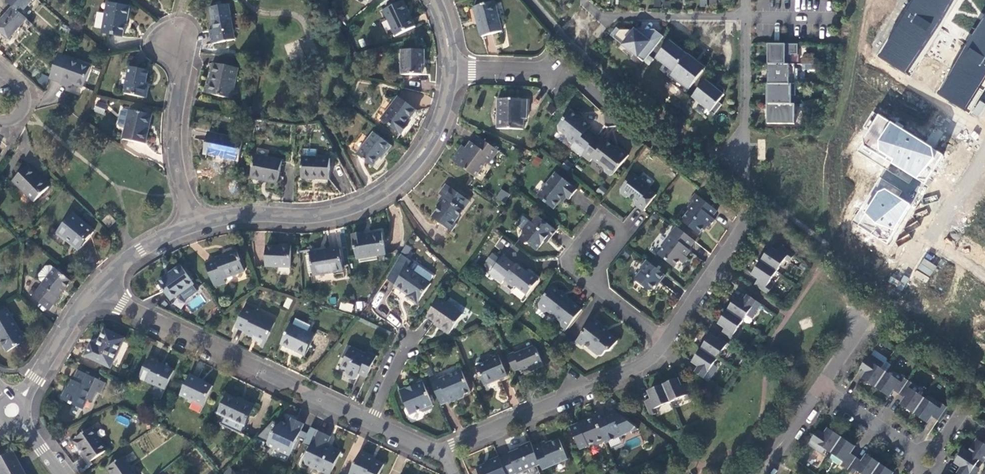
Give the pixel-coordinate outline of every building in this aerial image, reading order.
[(7,2),(13,7),(21,14),(34,0),(9,0),(7,2)] [(909,72),(940,22),(954,0),(897,0),(868,47),(909,72)] [(972,111),(984,90),(984,0),(962,35),(931,86),(972,111)] [(404,1),(385,10),(396,36),(415,28),(404,1)] [(494,1),(474,7),(482,37),(503,31),(494,1)] [(130,7),(110,3),(109,10),(106,10),(102,33),(124,36),(126,25),(127,25),(130,7)] [(227,4),(209,7),(212,28),(208,29),(210,42),(232,40),(227,4)] [(27,19),(21,14),(13,7),(0,22),(0,31),(10,40),(27,19)] [(619,30),(613,38),(620,43),(625,42),(625,47),(635,54),(638,54),(645,60),(664,36),(654,29),(649,36),(640,29),(619,30)] [(674,72),(688,55),(670,41),(656,58),(674,72)] [(798,54),(798,44),(768,44),(768,53),(770,53),(770,64),(791,64),(791,54),(798,54)] [(425,50),(401,50),(401,75),(423,75),(423,65),(426,65),(425,50)] [(72,89),(73,85),(83,88),(90,66),(77,62),(59,55),(49,79),(61,84),(60,85),(72,89)] [(668,80),(685,94),(705,68),(698,62),(696,64),(694,63),(695,61),(688,55),(674,72),(668,80)] [(212,63),(210,77),(212,77),(208,95),(229,99),(235,68),(212,63)] [(791,64),(770,64),(768,64),(768,84),(795,84),(795,64),(791,64)] [(130,67),(124,93),(146,98),(148,88),(145,87),(148,71),(130,67)] [(715,88),(705,80),(692,97),(714,114),(722,105),(718,102),(724,94),(724,89),(718,84),(715,88)] [(796,84),(795,84),(768,84),(767,104),(791,104),(791,95),(795,95),(796,84)] [(416,111),(398,97),(382,120),(402,135),(408,127),(406,125),(416,111)] [(528,99),(499,99),(498,129),(524,130),(525,110),(528,110),(528,99)] [(104,114),(106,104),(95,102),(94,112),(104,114)] [(791,104),(767,104),(767,123),(795,124),(795,104),(791,104)] [(152,115),(130,110),(124,139),(146,144),(152,115)] [(930,144),(877,114),(872,110),(864,126),(868,129),(863,137),(864,144),(858,151),(910,183),(914,177),(926,184),(944,155),(930,144)] [(582,154),(597,135),(589,129),(591,126),(583,120),(582,121),(570,111),(559,125),(559,128),(566,134),(567,139),(573,143),(571,145),(582,154)] [(243,140),(209,133),(205,154),(239,161),(243,140)] [(392,146),(374,133),(358,155),(374,167),(380,159),(382,160),(392,146)] [(604,141),(597,135),(582,154),(582,155),(589,160),(591,157),(604,167),(604,170),(609,174),(613,173),(628,154),(621,149),(618,149),(605,140),(604,141)] [(498,151),(479,137),(470,150),(463,146),(452,160),(476,177),(491,156),(493,158),(498,151)] [(282,161),(256,155),(251,178),(262,181),(263,179),(278,182),(282,161)] [(330,158),(303,157),(303,178),(329,179),(330,158)] [(48,188),(27,166),(13,180),(35,202),(48,188)] [(650,186),(633,173),(622,188),(622,192),(626,196),(630,197),(638,203),(637,204),(643,209),(656,194),(648,188),(650,186)] [(576,189),(556,174),(538,197),(555,209),(566,196),(569,198),(576,189)] [(903,192),(880,177),(851,222),(887,244),(910,204),(899,197),(903,192)] [(467,199),(446,184),(439,194),(446,199),(434,218),(453,231),(458,224),(455,223),(464,211),(461,209),(467,199)] [(500,188),(495,198),(504,203),(510,194),(500,188)] [(718,210),(696,193),(691,200),(692,201),(687,206),(688,208),(682,216),(682,219),(700,233),(707,223),(709,225),(715,218),(713,216),(718,210)] [(93,233),(72,215),(58,232),(79,250),(93,233)] [(556,230),(538,216),(532,223),(529,221),(522,230),(525,232),(519,239),(526,244),(529,245),(537,250),(548,237),(551,238),(556,230)] [(688,249),(695,240),(676,224),(668,234),(671,236),(657,254),(674,267),(679,261),(682,263),(686,257),(686,256),(690,250),(688,249)] [(386,254),(382,233),(364,236),(363,234),(352,236),(356,259),(386,254)] [(502,239),(495,246),(500,251),(507,244),(502,239)] [(781,245),(779,243),(775,250),(770,246),(768,246),(759,259),(775,269),(783,255),(788,259),(792,252),(781,245)] [(230,247),(224,250),(225,252),(221,254),(212,257),(213,259),(204,263),(215,286),(225,281),(224,277),(242,267),(233,244),(229,245),(230,247)] [(407,256),(411,247),(405,244),(400,252),(407,256)] [(265,266),(290,267),(290,247),(280,247),(280,248),(266,247),(265,266)] [(340,248),(310,253),(314,276),(344,271),(340,248)] [(517,264),(504,255),(490,274),(503,283),(504,282),(513,287),(518,288),(527,294),(538,281),(537,276),(533,273),(530,273),(517,264)] [(667,275),(647,259),(642,265),(641,270),(637,276),(637,281),(648,290),(653,289),(660,281),(661,281),(667,275)] [(775,269),(759,259),(751,270),(753,273),(757,276),(753,283),(766,292),(770,285),(766,282),(775,269)] [(914,277),(928,283),(935,264),(921,259),(914,277)] [(430,283),(429,283),(413,273),(417,266),(411,262),(407,268),(395,286),(403,293),(404,291),(408,294),(406,298),(416,304),(430,283)] [(166,275),(157,282),(171,301),(194,284),(181,265),(167,276),(166,275)] [(413,273),(429,283),(433,277),(417,266),(413,273)] [(32,298),(39,304),(43,298),(52,304),(70,282),(54,269),(53,270),(49,267),(43,267),(37,275),(38,282),(41,284),(32,298)] [(562,324),(567,328),(583,308),(553,286),(540,303),(541,308),(543,310),(548,310),(561,320),(562,324)] [(759,302),(746,293),(742,299),(737,295),(734,296),(726,308),(742,319),(746,313),(753,311),(759,302)] [(463,313),(439,297),(428,315),(442,324),(440,326),(450,332),(463,313)] [(43,298),(39,304),(47,310),(52,304),(43,298)] [(341,302),(339,309),(352,312),(354,304),(341,302)] [(246,304),(235,327),(246,332),(246,333),(257,339),(257,341),(262,343),(261,346),(263,347),(274,323),(254,314),(257,309),(246,304)] [(742,319),(726,308),(719,319),(719,322),(725,325),(720,332),(733,341),(738,334),(734,331),(742,319)] [(7,309),(0,313),(0,340),(8,352),(26,341),(7,309)] [(296,319),(293,326),(308,333),(311,326),(296,319)] [(595,320),(581,337),(587,341),(584,345),(598,356),(600,355),(604,355),(608,351),(611,350),(618,341),(605,330),(605,327),(595,320)] [(308,333),(293,326),(291,325),(282,344),(305,355),(314,336),(308,333)] [(111,367),(124,339),(105,330),(98,347),(90,345),(86,356),(111,367)] [(733,341),(720,332),(717,337),(711,334),(709,334),(700,347),(716,357),(725,344),(729,347),(733,341)] [(587,341),(581,337),(577,343),(582,347),(584,345),(587,341)] [(348,343),(343,354),(347,356),(345,359),(343,365),(348,368),(347,372),(348,376),(353,378),(357,377),(359,373),(366,376),(376,354),(368,350),(367,352),(348,343)] [(507,353),(515,372),(521,369),(523,372),(544,363),(537,348),(533,344),(514,352),(513,350),(507,353)] [(716,357),(700,347),(693,358),(693,361),(698,364),(694,370),(707,380),(714,370),(713,363),(716,357)] [(488,359),(476,364),(485,383),(507,374),(497,351),(489,355),(488,359)] [(869,354),(859,368),(865,372),(862,377),(863,380),(874,388),(886,371),(880,367),(878,360),(869,354)] [(166,390),(174,371),(158,363),(159,360),(150,356),(140,377),(166,390)] [(431,379),(441,404),(449,401),(450,403),(458,399),(457,397),(464,394),(471,391),(462,370),(450,375),(450,377),(441,380),(439,376),(431,379)] [(73,381),(68,389),(67,392),(65,392),(62,397),(59,396),(58,398),(81,410),(92,390),(96,392),(101,382),(79,371),(74,381),(73,381)] [(886,371),(874,388),(883,394),(888,394),(891,389),(898,394),(907,380),(901,376),(898,380),(886,371)] [(213,387),(190,376),(181,395),(204,406),(213,387)] [(694,396),(687,380),(680,383),(678,379),(676,377),(663,383),(671,402),(685,395),(687,399),(694,396)] [(408,387),(399,391),(409,413),(418,409),(423,410),(431,407),(432,403),(423,380),(415,383),(416,385),(409,388),(408,387)] [(907,380),(898,394),(903,397),(900,402),(899,404),(900,405),(912,414),(924,397),(912,388),(914,385),(907,380)] [(651,396),(644,399),(651,415),(658,411),(657,408),(671,402),(663,383),(650,388),(649,391),(651,396)] [(242,432),(254,406),(244,401),(243,402),(227,395),(218,414),(225,417),(223,423),(242,432)] [(930,416),(936,420),(946,406),(940,402),(937,406),(924,397),(912,414),(923,421),(928,420),(930,416)] [(607,409),(595,414),(595,415),(606,439),(607,441),(631,431),(636,426),(615,409),(609,412),(607,409)] [(127,425),(130,420),(118,414),(115,420),(127,425)] [(606,439),(595,415),(571,425),(581,447),(597,441),(599,443),(606,439)] [(304,423),(295,419),(292,425),(289,424),(282,421),(274,431),(269,444),(270,447),(289,456),(304,423)] [(831,452),(843,434),(830,426),(829,427),(825,433),(818,429),(809,442),(818,449),(826,448),(831,452)] [(108,448),(92,427),(77,438),(78,440),(75,442),(82,450),(84,449),(93,460),(108,448)] [(329,449),(328,451),(324,449),(325,447),(329,438),(317,432),(303,463),(326,473),(330,473),(340,454),(329,449)] [(842,464),(848,468),(857,455),(852,451),(855,446),(855,443),(843,434),(831,452),(844,460),(842,464)] [(983,441),(979,438),(975,439),(967,450),(979,458),(983,461),(984,458),(984,437),(983,441)] [(546,440),(533,446),(541,463),(543,468),(568,458),(560,439),(548,444),(546,440)] [(500,458),(507,473),(509,473),(518,471),(520,473),(531,469),(531,467),(541,463),(533,446),(531,441),(523,445),(523,446),(508,453),(509,454),(500,458)] [(960,473),(974,473),(976,471),(975,464),(979,458),(967,450),(963,447),(955,459),(956,461),(961,465),(957,471),(960,473)] [(11,450),(0,456),(0,473),(24,473),(11,450)] [(384,463),(372,457),(373,456),(361,451),(350,473),(379,473),(384,463)] [(864,473),(872,473),(881,461),(869,453),(867,454),(864,459),(857,455),(848,468),(855,473),(857,470),(864,473)] [(107,469),(111,473),(136,473),(124,457),(107,469)] [(500,457),(478,467),(481,473),(507,473),(500,458),(500,457)] [(893,472),(893,469),(881,461),(872,473),(892,473),(893,472)]
